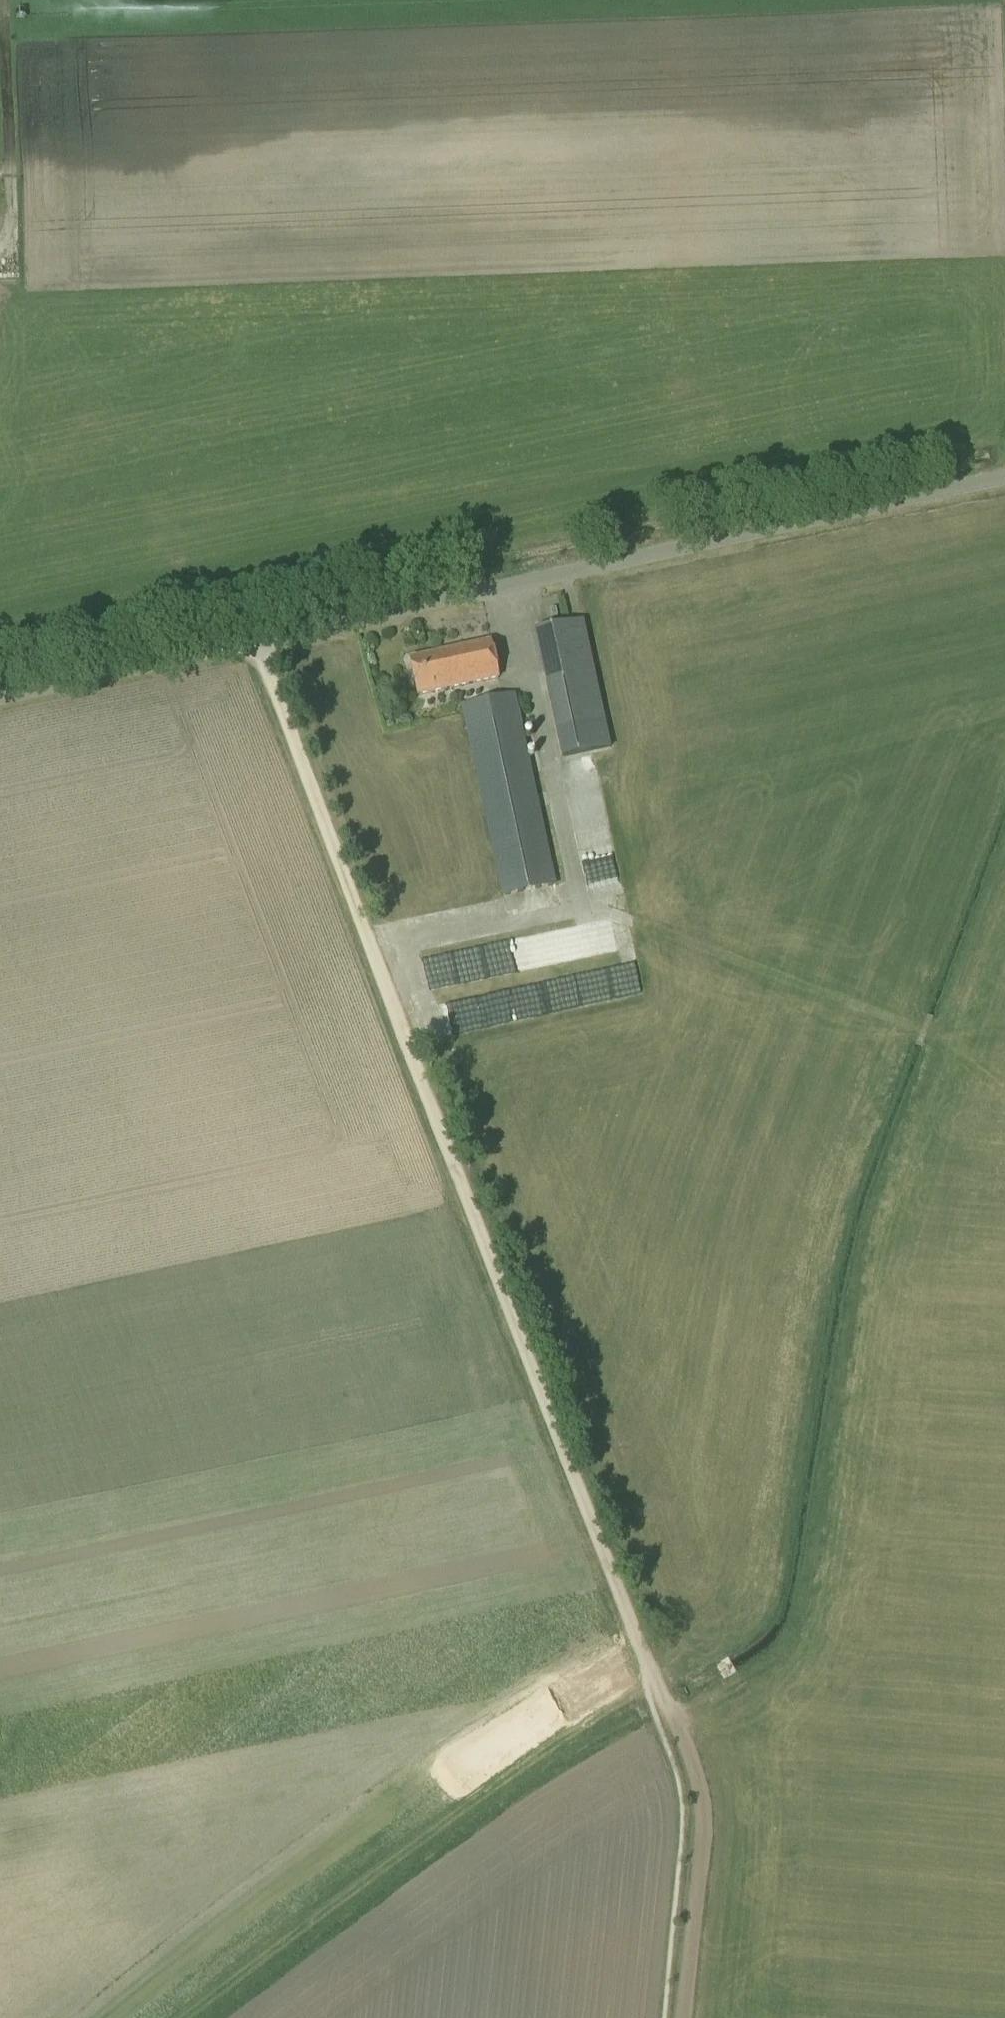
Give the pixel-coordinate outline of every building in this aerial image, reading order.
[(557,730),(604,720),(583,622),(569,625),(536,632),(557,730)] [(411,659),(418,696),(500,679),(492,641),(411,659)] [(516,694),(462,705),(503,897),(558,884),(516,694)]
